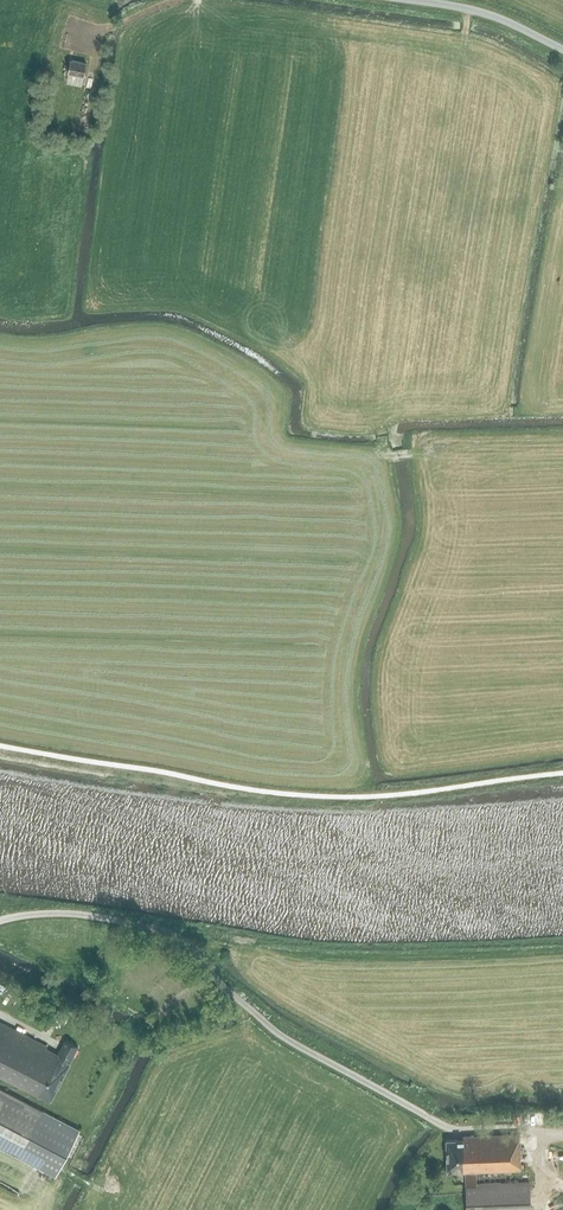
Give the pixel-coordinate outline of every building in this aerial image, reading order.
[(84,76),(87,63),(72,60),(69,73),(84,76)] [(69,1016),(64,1013),(60,1021),(64,1023),(69,1016)] [(50,1102),(52,1098),(52,1099),(70,1062),(78,1046),(66,1040),(59,1054),(47,1048),(48,1046),(0,1022),(0,1077),(50,1102)] [(56,1175),(80,1129),(0,1088),(0,1147),(56,1175)] [(543,1125),(542,1112),(521,1113),(522,1125),(536,1124),(536,1126),(543,1125)] [(521,1123),(521,1115),(513,1115),(513,1123),(521,1123)] [(515,1171),(521,1170),(520,1134),(464,1136),(464,1140),(447,1141),(448,1173),(466,1172),(467,1209),(531,1209),(530,1182),(515,1182),(515,1171)]
